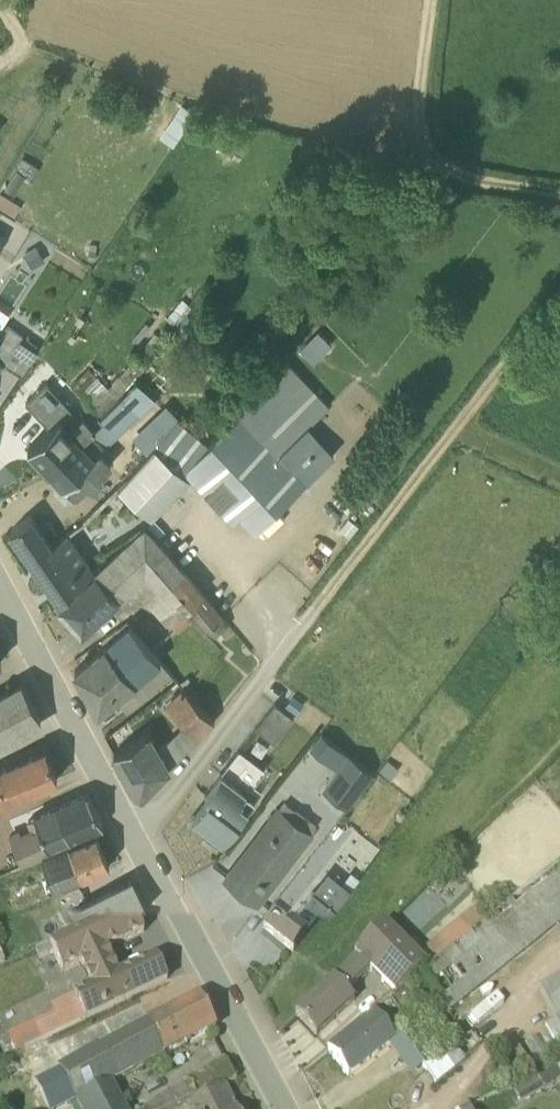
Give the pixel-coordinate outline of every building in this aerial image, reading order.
[(23,169),(14,164),(4,182),(13,187),(23,169)] [(0,187),(0,201),(12,208),(19,198),(0,187)] [(43,253),(34,238),(22,246),(31,260),(43,253)] [(0,301),(0,320),(9,306),(0,301)] [(40,340),(6,318),(0,328),(0,363),(4,357),(22,368),(40,340)] [(331,338),(316,324),(298,343),(313,358),(331,338)] [(137,372),(149,359),(137,348),(108,380),(87,361),(71,378),(90,400),(78,410),(46,376),(25,395),(48,420),(26,441),(47,463),(137,372)] [(175,410),(115,479),(116,479),(150,511),(189,471),(230,515),(238,508),(254,523),(333,447),(307,418),(329,396),(283,351),(207,436),(175,410)] [(101,444),(156,393),(137,372),(47,463),(61,477),(58,486),(64,493),(73,491),(112,456),(101,444)] [(30,507),(9,523),(58,593),(93,561),(66,523),(51,536),(30,507)] [(58,599),(76,619),(85,620),(143,566),(157,584),(146,594),(164,615),(183,597),(187,599),(202,583),(142,516),(58,599)] [(183,597),(156,623),(163,631),(175,621),(177,623),(191,609),(203,623),(207,620),(213,628),(228,617),(220,608),(220,607),(202,583),(187,599),(183,597)] [(85,684),(110,660),(122,648),(127,652),(144,636),(128,617),(90,650),(89,650),(73,664),(85,684)] [(127,652),(122,648),(85,684),(96,705),(114,690),(126,704),(171,666),(144,636),(127,652)] [(44,721),(39,711),(20,676),(0,686),(0,744),(44,721)] [(213,714),(182,679),(165,694),(183,715),(158,740),(148,724),(136,730),(112,744),(135,785),(142,785),(213,714)] [(280,701),(273,695),(254,720),(273,735),(305,694),(293,685),(280,701)] [(136,730),(128,715),(103,729),(112,744),(136,730)] [(374,765),(321,725),(310,740),(337,761),(322,781),(347,800),(374,765)] [(56,771),(44,739),(0,756),(0,795),(56,771)] [(263,783),(274,769),(237,741),(203,786),(205,788),(189,810),(206,822),(201,829),(215,839),(260,781),(263,783)] [(53,799),(67,834),(102,819),(85,787),(53,799)] [(310,824),(316,817),(284,793),(279,800),(276,798),(223,869),(259,896),(312,825),(310,824)] [(7,825),(20,855),(67,834),(53,799),(33,806),(34,809),(26,812),(28,819),(19,823),(18,821),(7,825)] [(108,858),(93,824),(40,847),(48,867),(40,870),(46,883),(54,880),(55,882),(108,858)] [(335,902),(351,882),(328,863),(312,883),(310,881),(279,920),(276,918),(262,937),(292,960),(336,904),(335,902)] [(468,942),(432,971),(427,975),(417,983),(448,1022),(559,929),(559,873),(559,872),(468,942)] [(146,902),(131,873),(128,874),(73,900),(76,905),(58,915),(59,918),(54,920),(65,943),(146,902)] [(105,955),(143,937),(130,911),(65,943),(65,944),(34,959),(38,968),(52,961),(61,979),(79,971),(83,981),(111,968),(105,955)] [(457,928),(421,958),(432,971),(468,942),(457,928)] [(417,983),(427,975),(385,932),(353,963),(355,965),(294,1022),(315,1044),(353,1009),(346,1001),(369,980),(392,1003),(411,989),(417,983)] [(166,987),(155,965),(124,981),(122,978),(117,981),(111,968),(83,981),(89,994),(87,990),(71,998),(73,1003),(48,1016),(51,1023),(7,1044),(15,1060),(166,987)] [(449,1024),(417,983),(411,989),(416,996),(412,999),(416,1004),(413,1007),(433,1032),(441,1026),(444,1028),(449,1024)] [(538,997),(555,1027),(544,1034),(556,1055),(559,1053),(559,985),(538,997)] [(198,1005),(146,1031),(162,1063),(214,1035),(198,1005)] [(372,1019),(326,1055),(349,1084),(387,1054),(411,1083),(422,1073),(398,1043),(394,1047),(372,1019)] [(162,1063),(146,1031),(98,1055),(96,1053),(57,1075),(58,1077),(33,1090),(43,1108),(75,1108),(162,1063)] [(524,1052),(537,1074),(549,1067),(536,1045),(524,1052)] [(463,1071),(451,1055),(423,1076),(436,1093),(463,1071)] [(517,1057),(499,1071),(512,1088),(531,1075),(517,1057)] [(226,1070),(188,1087),(184,1089),(185,1092),(155,1107),(153,1108),(186,1108),(235,1087),(226,1070)] [(509,1094),(518,1108),(524,1108),(559,1090),(559,1076),(538,1088),(533,1080),(509,1094)] [(109,1091),(75,1108),(118,1108),(109,1091)] [(225,1094),(194,1108),(232,1108),(233,1108),(225,1094)]
